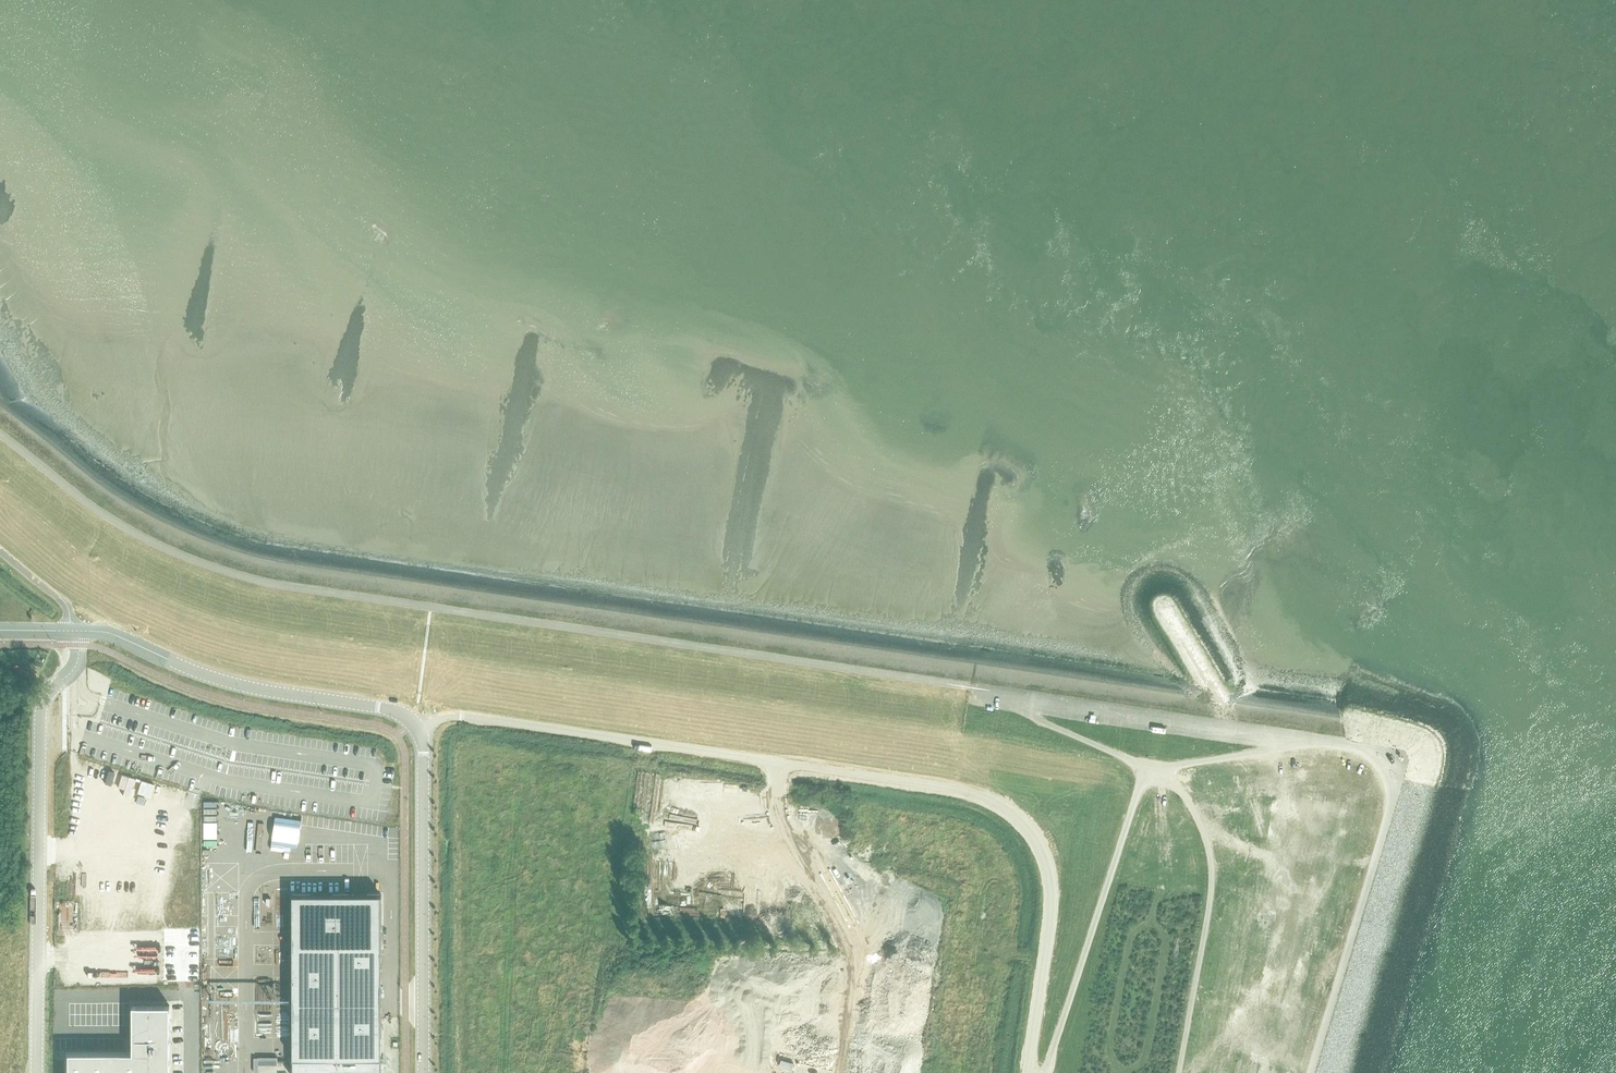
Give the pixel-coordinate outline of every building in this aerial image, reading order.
[(1359,769),(1363,776),(1380,767),(1376,760),(1359,769)] [(1417,774),(1427,771),(1426,766),(1416,769),(1417,774)] [(301,824),(301,817),(281,816),(281,823),(301,824)] [(812,818),(812,835),(834,835),(834,818),(812,818)] [(183,860),(240,868),(256,865),(255,865),(268,863),(271,841),(270,836),(271,831),(270,828),(263,827),(253,829),(242,827),(241,827),(234,826),(228,827),(218,826),(210,827),(210,824),(202,825),(201,833),(181,836),(180,843),(183,860)] [(293,1072),(382,1072),(382,893),(293,894),(293,1072)] [(170,1004),(133,1004),(133,1034),(133,1052),(104,1052),(71,1052),(65,1052),(65,1057),(65,1063),(65,1072),(170,1072),(170,1068),(170,1058),(170,1004)]
